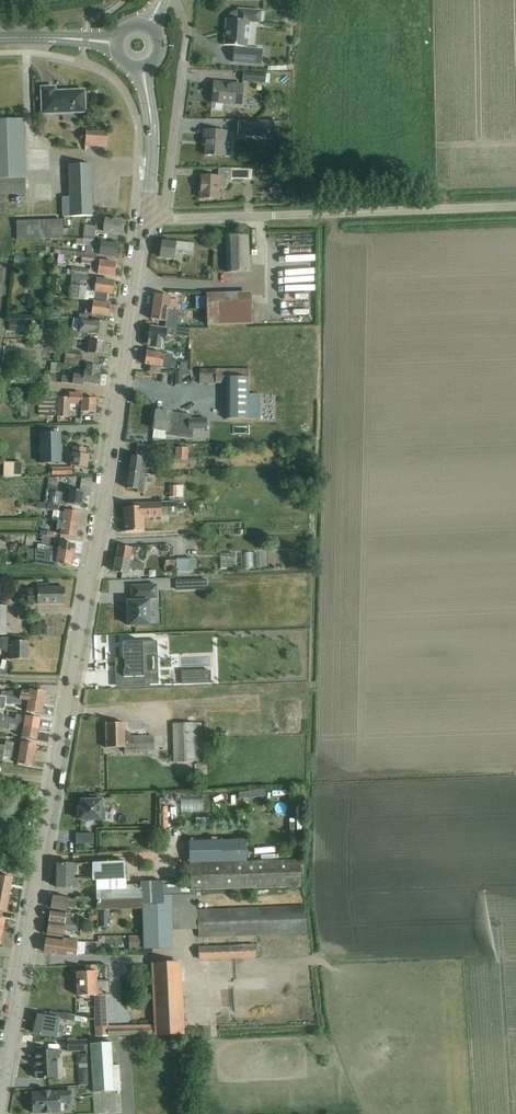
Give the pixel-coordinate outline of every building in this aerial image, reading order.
[(244,42),(246,22),(260,23),(261,11),(247,10),(240,9),(238,9),(238,11),(237,11),(236,11),(235,11),(234,11),(234,12),(233,12),(232,13),(231,13),(230,14),(230,15),(229,16),(229,17),(228,18),(228,19),(226,19),(225,30),(225,37),(224,45),(227,45),(234,46),(234,47),(233,55),(232,62),(233,62),(245,63),(260,65),(261,65),(262,50),(246,48),(246,47),(247,42),(245,42),(244,42)] [(265,74),(259,74),(244,72),(243,81),(264,83),(265,74)] [(241,105),(243,85),(214,82),(212,102),(241,105)] [(55,88),(42,89),(43,114),(64,113),(64,111),(72,110),(72,113),(85,112),(84,91),(70,92),(70,93),(63,94),(63,92),(55,93),(55,88)] [(238,120),(238,136),(274,137),(274,121),(243,120),(238,120)] [(26,194),(24,122),(0,122),(0,195),(26,194)] [(204,130),(204,141),(206,141),(205,155),(224,156),(225,148),(232,148),(232,138),(226,137),(226,131),(204,130)] [(107,140),(108,134),(99,133),(86,132),(85,143),(85,146),(86,146),(91,146),(107,147),(107,140)] [(63,217),(92,216),(91,164),(69,165),(70,197),(62,197),(63,217)] [(202,175),(200,198),(218,200),(219,187),(226,187),(226,180),(231,180),(231,179),(251,179),(251,168),(231,168),(218,168),(218,176),(202,175)] [(120,234),(121,221),(105,219),(105,223),(97,222),(96,226),(85,225),(84,236),(95,238),(96,231),(120,234)] [(17,240),(64,238),(63,221),(16,223),(17,240)] [(250,272),(248,235),(210,237),(211,243),(226,243),(227,273),(250,272)] [(82,258),(97,259),(97,254),(99,255),(99,256),(117,258),(118,245),(95,242),(95,241),(84,239),(83,240),(77,239),(76,244),(87,246),(86,253),(75,251),(75,252),(74,256),(82,258)] [(192,253),(193,244),(175,241),(175,242),(162,241),(160,257),(173,259),(175,250),(192,253)] [(97,259),(82,258),(81,264),(98,266),(97,274),(114,276),(116,263),(99,261),(100,260),(97,259)] [(70,275),(73,275),(87,277),(88,270),(71,267),(70,270),(70,275)] [(87,277),(73,275),(70,298),(106,303),(107,294),(111,295),(113,282),(97,280),(97,278),(87,277)] [(304,295),(304,288),(307,288),(307,281),(277,281),(277,302),(308,302),(308,295),(304,295)] [(251,323),(251,301),(251,291),(207,292),(207,300),(207,302),(207,309),(207,324),(251,323)] [(155,294),(153,307),(173,309),(179,310),(185,311),(186,306),(177,305),(178,300),(170,299),(170,296),(155,294)] [(207,300),(196,301),(197,309),(207,309),(207,302),(207,300)] [(80,314),(79,319),(84,320),(104,323),(105,316),(108,317),(110,304),(93,302),(92,308),(86,307),(85,315),(80,314)] [(176,327),(179,310),(173,309),(153,307),(151,319),(167,321),(166,329),(176,330),(176,327)] [(70,331),(69,337),(85,340),(88,340),(89,333),(105,336),(107,323),(104,323),(84,320),(79,319),(77,332),(70,331)] [(149,340),(148,347),(163,349),(164,342),(165,342),(165,338),(170,339),(173,338),(173,336),(188,338),(188,337),(188,328),(176,327),(176,330),(166,329),(150,327),(148,339),(149,340)] [(85,340),(83,348),(88,348),(88,353),(103,355),(104,342),(89,340),(88,340),(85,340)] [(82,359),(83,353),(66,351),(65,357),(82,359)] [(170,369),(172,355),(147,351),(145,364),(148,365),(148,371),(160,373),(160,368),(170,369)] [(180,362),(179,370),(186,371),(188,363),(180,362)] [(83,386),(83,383),(99,385),(100,374),(98,373),(99,367),(86,365),(84,377),(70,375),(70,377),(63,376),(62,383),(83,386)] [(227,419),(260,419),(260,394),(249,394),(249,370),(200,370),(200,383),(227,383),(227,419)] [(191,372),(176,372),(176,384),(183,384),(183,379),(190,380),(191,372)] [(41,397),(40,416),(58,417),(69,417),(69,410),(69,405),(76,405),(82,405),(82,410),(82,412),(83,412),(83,413),(89,413),(89,412),(95,412),(96,399),(82,399),(83,396),(69,395),(69,398),(58,398),(41,397)] [(207,429),(207,419),(194,419),(191,419),(191,414),(163,410),(163,412),(156,411),(153,429),(167,431),(166,436),(192,439),(193,429),(207,429)] [(61,434),(40,434),(41,463),(61,462),(61,434)] [(129,464),(128,471),(146,474),(148,458),(151,458),(153,443),(138,441),(136,456),(132,455),(131,465),(129,464)] [(175,446),(174,458),(187,459),(187,446),(175,446)] [(87,468),(89,455),(85,455),(86,448),(76,447),(75,450),(73,449),(70,466),(87,468)] [(2,461),(2,475),(20,476),(20,461),(2,461)] [(146,474),(128,471),(127,479),(129,479),(128,488),(137,490),(137,492),(143,493),(145,484),(144,484),(146,474)] [(47,490),(45,503),(48,503),(59,505),(67,506),(68,504),(81,506),(84,491),(70,489),(69,494),(56,491),(57,486),(48,484),(47,490)] [(128,508),(124,508),(124,522),(125,532),(136,531),(144,531),(144,529),(144,528),(144,519),(144,518),(151,517),(161,517),(161,515),(161,513),(161,512),(166,513),(177,513),(177,510),(181,510),(183,510),(183,503),(174,503),(161,503),(161,502),(144,503),(132,504),(133,505),(133,507),(128,508)] [(48,503),(47,510),(58,512),(59,505),(48,503)] [(63,522),(78,525),(80,512),(65,509),(63,522)] [(78,525),(63,522),(58,521),(56,531),(61,532),(61,535),(76,537),(78,525)] [(29,542),(31,533),(22,532),(21,541),(29,542)] [(39,545),(38,549),(44,550),(50,551),(73,555),(75,544),(60,542),(59,547),(51,546),(51,547),(49,546),(42,545),(39,545)] [(116,559),(114,571),(127,574),(128,568),(143,571),(144,563),(130,561),(131,555),(134,556),(135,548),(119,545),(116,559)] [(34,548),(27,549),(28,560),(35,560),(71,566),(73,555),(50,551),(44,550),(38,549),(34,548)] [(228,552),(215,551),(215,567),(228,568),(228,552)] [(248,551),(238,551),(238,567),(248,567),(248,551)] [(177,559),(177,560),(166,561),(166,569),(177,569),(177,571),(191,571),(191,559),(177,559)] [(206,580),(188,581),(188,589),(207,589),(206,580)] [(188,581),(177,581),(177,590),(182,589),(188,589),(188,581)] [(37,604),(64,603),(64,587),(47,587),(47,584),(37,584),(37,604)] [(132,601),(127,602),(128,626),(149,625),(148,601),(148,599),(152,599),(152,591),(156,591),(156,585),(131,586),(132,599),(132,601)] [(0,637),(0,650),(5,650),(5,652),(11,652),(11,660),(28,660),(28,641),(11,641),(11,637),(0,637)] [(125,670),(117,670),(117,685),(158,684),(158,673),(145,673),(145,654),(157,653),(157,641),(122,642),(123,659),(124,659),(125,670)] [(210,674),(210,671),(206,671),(202,671),(199,671),(199,672),(201,672),(201,684),(211,683),(211,682),(210,674)] [(2,697),(43,704),(45,693),(30,690),(25,690),(22,692),(21,694),(14,693),(3,692),(2,697)] [(2,697),(0,696),(0,710),(4,710),(6,702),(13,703),(12,704),(27,706),(26,712),(41,714),(43,704),(2,697)] [(2,723),(39,729),(40,719),(25,716),(16,715),(15,719),(7,717),(7,716),(0,714),(0,723),(2,723)] [(0,723),(0,729),(1,729),(2,728),(8,729),(23,732),(22,738),(37,740),(39,729),(2,723),(0,723)] [(202,761),(201,723),(172,724),(174,762),(202,761)] [(125,752),(154,751),(153,736),(131,737),(130,733),(125,733),(124,724),(106,724),(107,748),(124,747),(125,752)] [(34,755),(36,745),(21,742),(20,748),(12,747),(13,742),(6,741),(5,745),(0,745),(0,749),(34,755)] [(2,762),(3,757),(18,760),(17,763),(32,766),(34,755),(0,749),(0,761),(2,762)] [(265,790),(239,792),(239,799),(266,797),(265,790)] [(165,793),(161,800),(169,804),(173,796),(170,794),(165,793)] [(101,808),(101,795),(90,795),(90,797),(90,800),(81,800),(81,808),(78,808),(78,810),(76,810),(76,817),(78,817),(78,820),(101,820),(105,820),(105,808),(101,808)] [(155,826),(162,827),(164,805),(156,804),(155,826)] [(286,826),(274,826),(274,836),(286,836),(286,826)] [(94,844),(94,834),(76,834),(76,844),(94,844)] [(189,840),(190,863),(245,860),(244,838),(189,840)] [(300,858),(245,860),(190,863),(191,889),(301,885),(300,858)] [(125,861),(95,863),(96,888),(95,888),(95,896),(96,901),(96,906),(97,906),(142,905),(164,904),(163,893),(181,893),(186,892),(186,883),(163,883),(162,879),(140,880),(140,883),(126,883),(125,872),(125,861)] [(57,864),(57,887),(81,887),(81,886),(89,886),(89,884),(92,884),(92,878),(73,878),(73,870),(73,864),(57,864)] [(9,895),(12,878),(0,876),(0,893),(9,895)] [(0,893),(0,911),(6,912),(9,895),(0,893)] [(171,904),(164,904),(142,905),(143,935),(143,948),(143,949),(171,948),(171,928),(199,928),(199,937),(306,933),(305,906),(198,911),(198,908),(196,908),(196,893),(170,894),(171,904)] [(53,896),(51,908),(67,910),(67,904),(75,905),(75,904),(78,905),(78,902),(85,903),(85,900),(96,901),(95,896),(76,896),(76,900),(53,896)] [(51,911),(49,922),(77,926),(78,918),(73,917),(73,914),(51,911)] [(63,930),(80,932),(80,934),(91,935),(92,929),(81,927),(77,926),(49,922),(48,934),(63,936),(63,930)] [(93,933),(93,944),(102,944),(102,933),(93,933)] [(143,948),(143,935),(128,935),(129,948),(143,948)] [(47,939),(45,952),(62,954),(74,955),(78,954),(85,953),(86,942),(79,941),(64,939),(63,942),(47,939)] [(200,959),(256,957),(255,944),(241,945),(241,946),(200,948),(200,959)] [(156,1027),(108,1029),(109,1036),(182,1034),(179,963),(153,964),(156,1024),(156,1027)] [(97,981),(96,965),(86,966),(86,971),(77,972),(78,996),(111,995),(110,980),(97,981)] [(74,1022),(75,1015),(62,1013),(61,1020),(74,1022)] [(38,1015),(34,1033),(56,1037),(56,1035),(63,1037),(65,1027),(58,1026),(59,1019),(38,1015)] [(68,1041),(68,1051),(87,1050),(86,1040),(68,1041)] [(111,1043),(91,1044),(94,1093),(121,1091),(119,1065),(113,1066),(111,1043)] [(35,1078),(57,1077),(56,1058),(59,1058),(59,1051),(36,1052),(36,1068),(35,1068),(35,1078)] [(87,1054),(77,1054),(77,1064),(87,1064),(87,1054)] [(71,1102),(71,1091),(32,1092),(33,1113),(60,1112),(60,1102),(71,1102)]
